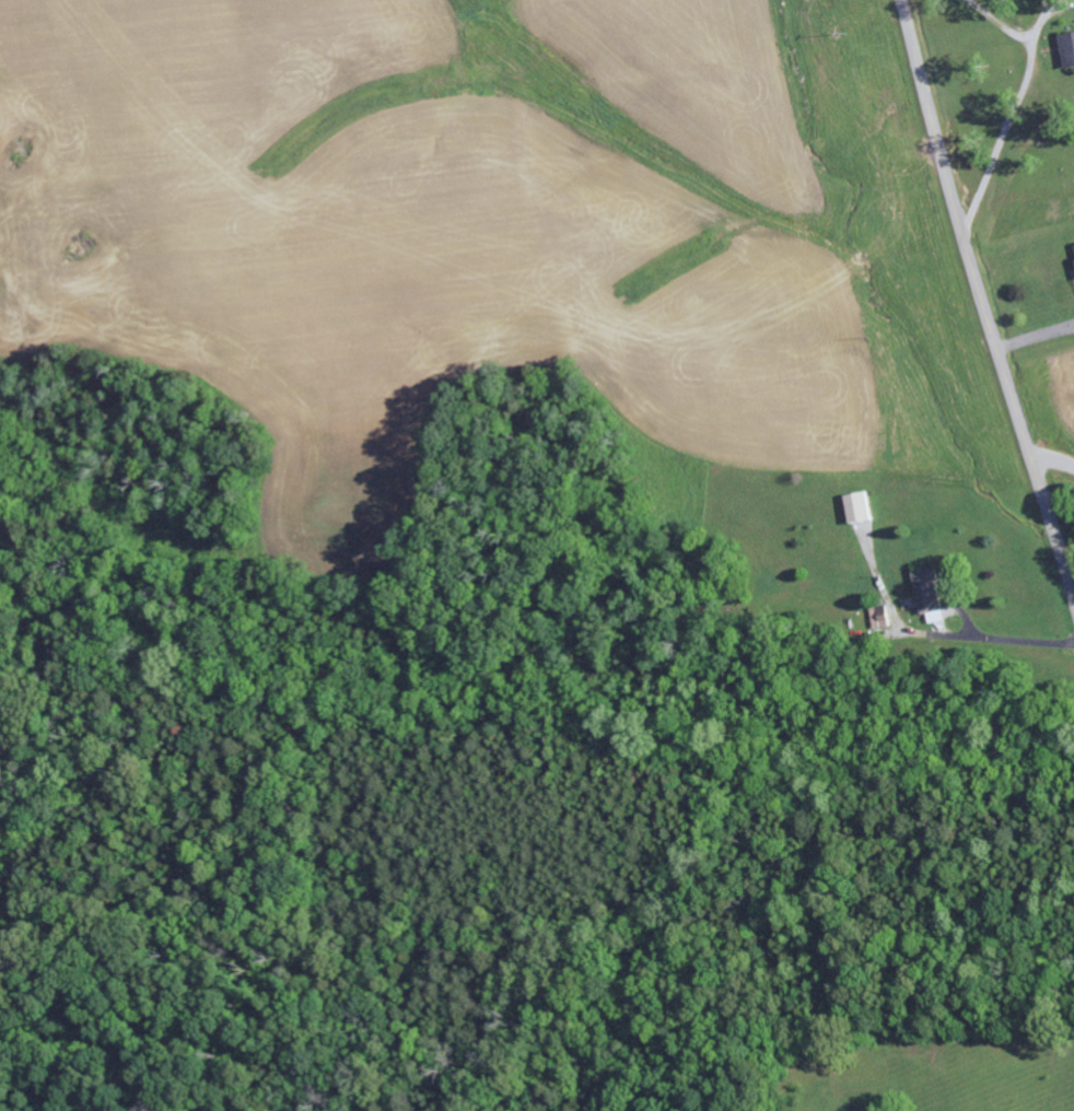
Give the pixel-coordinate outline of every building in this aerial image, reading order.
[(1073,67),(1073,34),(1064,36),(1069,68),(1073,67)] [(853,524),(875,520),(869,492),(848,496),(853,524)] [(915,573),(924,616),(930,614),(932,624),(948,621),(937,568),(915,573)] [(891,628),(889,606),(873,607),(875,629),(891,628)]
